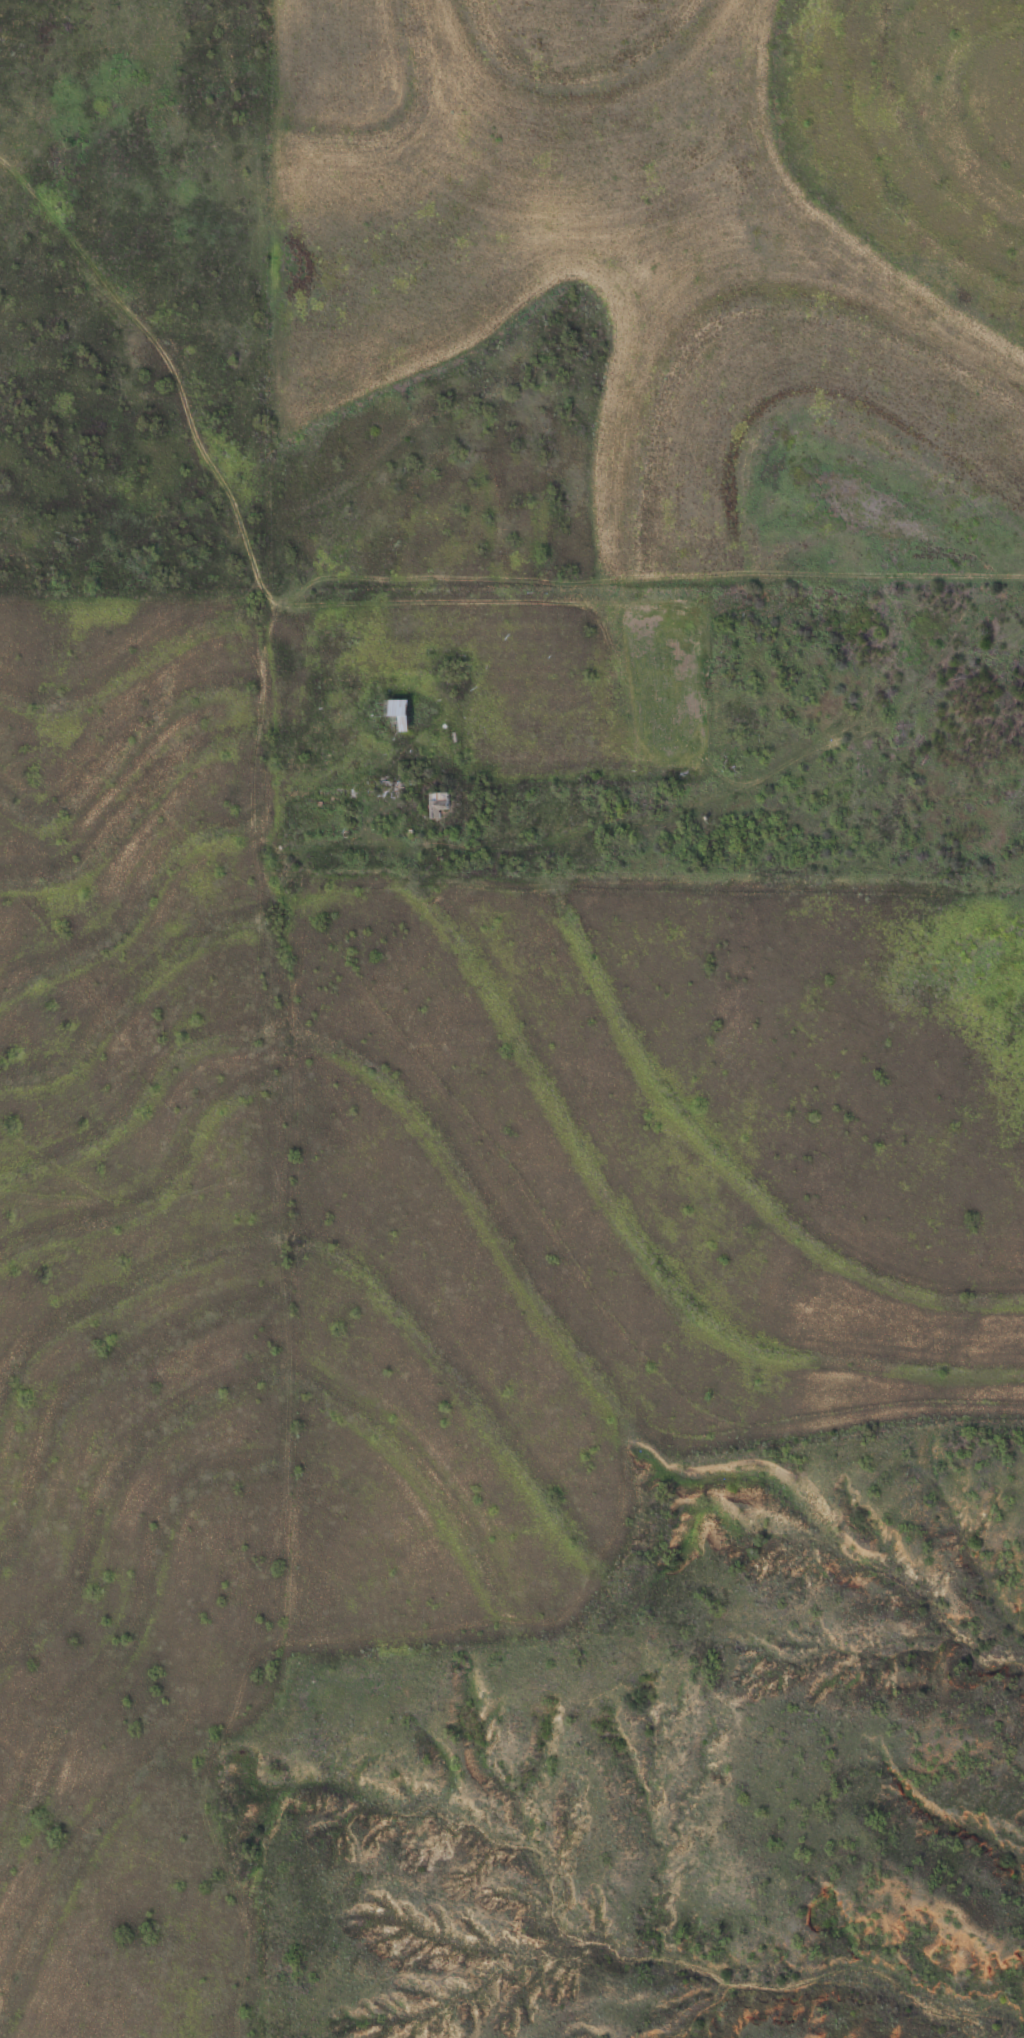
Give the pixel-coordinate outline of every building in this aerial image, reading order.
[(405,730),(416,730),(416,700),(396,700),(396,717),(405,717),(405,730)]
